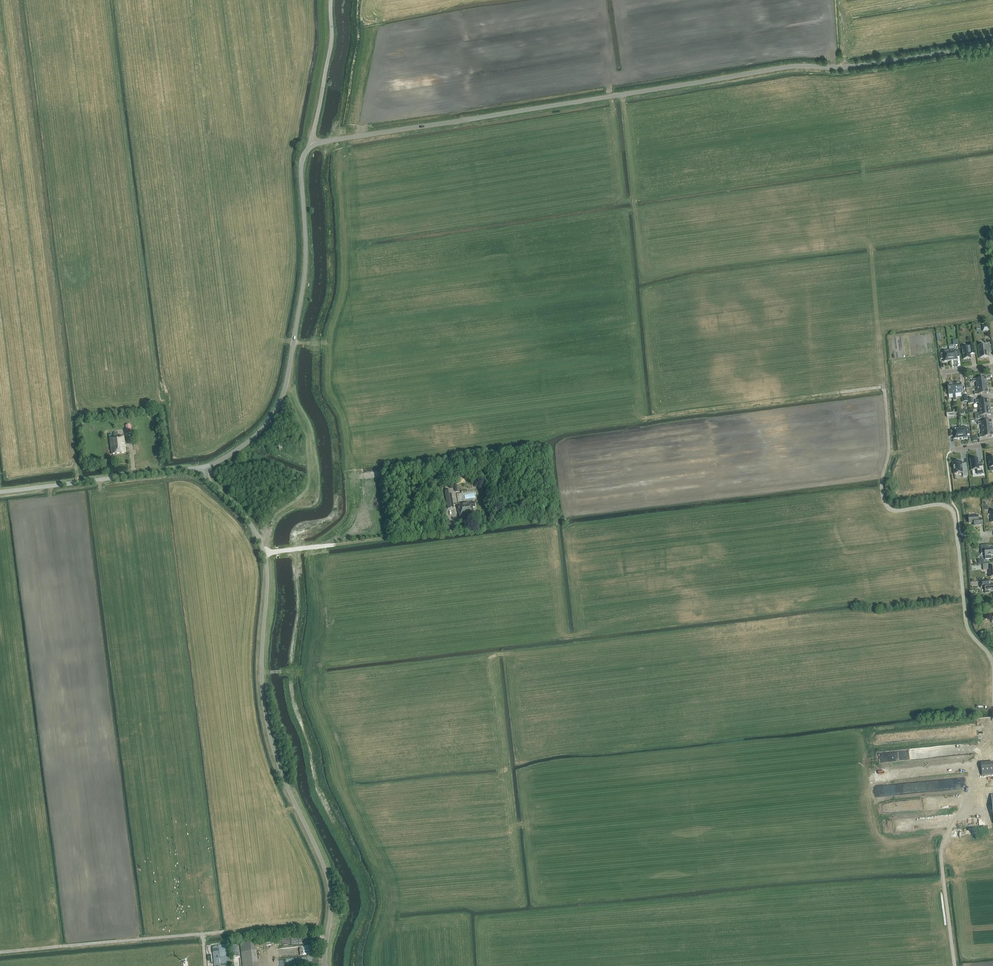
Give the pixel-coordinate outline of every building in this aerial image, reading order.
[(963,360),(971,359),(970,355),(975,354),(974,345),(969,346),(969,347),(962,348),(963,360)] [(980,358),(980,359),(989,357),(988,357),(988,353),(992,353),(991,345),(987,346),(987,345),(978,346),(978,347),(980,358)] [(944,362),(951,361),(949,351),(943,352),(943,353),(940,353),(941,359),(944,359),(944,362)] [(957,351),(956,352),(956,351),(949,351),(951,361),(957,360),(957,358),(960,357),(959,351),(957,351)] [(976,382),(977,387),(987,386),(987,381),(986,378),(983,378),(976,379),(973,379),(973,382),(976,382)] [(954,384),(947,385),(948,394),(952,394),(953,401),(956,401),(955,394),(954,384)] [(988,390),(987,386),(977,387),(977,392),(974,392),(975,395),(978,395),(985,394),(988,393),(988,390)] [(979,408),(990,407),(989,403),(989,399),(986,400),(978,401),(978,400),(975,401),(976,403),(979,403),(979,408)] [(990,412),(990,407),(979,408),(980,414),(975,414),(975,419),(982,419),(982,416),(988,415),(991,415),(990,412)] [(981,424),(982,430),(992,429),(992,424),(991,421),(988,421),(981,422),(978,422),(978,425),(981,424)] [(980,438),(983,438),(983,437),(990,437),(992,436),(992,434),(992,433),(992,429),(982,430),(982,435),(979,435),(980,438)] [(967,437),(970,436),(969,431),(966,431),(966,430),(959,431),(961,440),(967,440),(967,437)] [(959,431),(953,431),(953,432),(950,433),(951,439),(954,438),(954,441),(961,440),(959,431)] [(112,454),(126,452),(124,436),(118,437),(117,433),(113,433),(114,438),(109,438),(112,454)] [(978,459),(972,460),(973,470),(978,470),(979,474),(985,473),(984,465),(979,466),(978,459)] [(961,462),(953,463),(954,474),(963,473),(963,477),(968,476),(967,466),(962,467),(962,464),(961,462)] [(445,491),(448,509),(454,508),(451,490),(445,491)] [(469,503),(457,504),(458,513),(459,513),(460,517),(474,515),(473,508),(475,507),(475,503),(469,504),(469,503)] [(983,525),(982,519),(978,519),(978,515),(968,516),(969,523),(975,523),(975,526),(983,525)] [(987,549),(987,545),(980,545),(981,554),(984,553),(985,559),(991,559),(991,555),(992,555),(992,548),(987,549)] [(991,567),(990,564),(983,564),(983,570),(989,570),(990,577),(992,577),(992,567),(991,567)] [(979,582),(980,588),(984,588),(985,594),(988,593),(988,591),(992,591),(992,584),(990,585),(990,581),(979,582)] [(980,764),(981,776),(992,775),(992,767),(992,763),(980,764)] [(254,940),(239,942),(242,965),(257,965),(254,940)]
